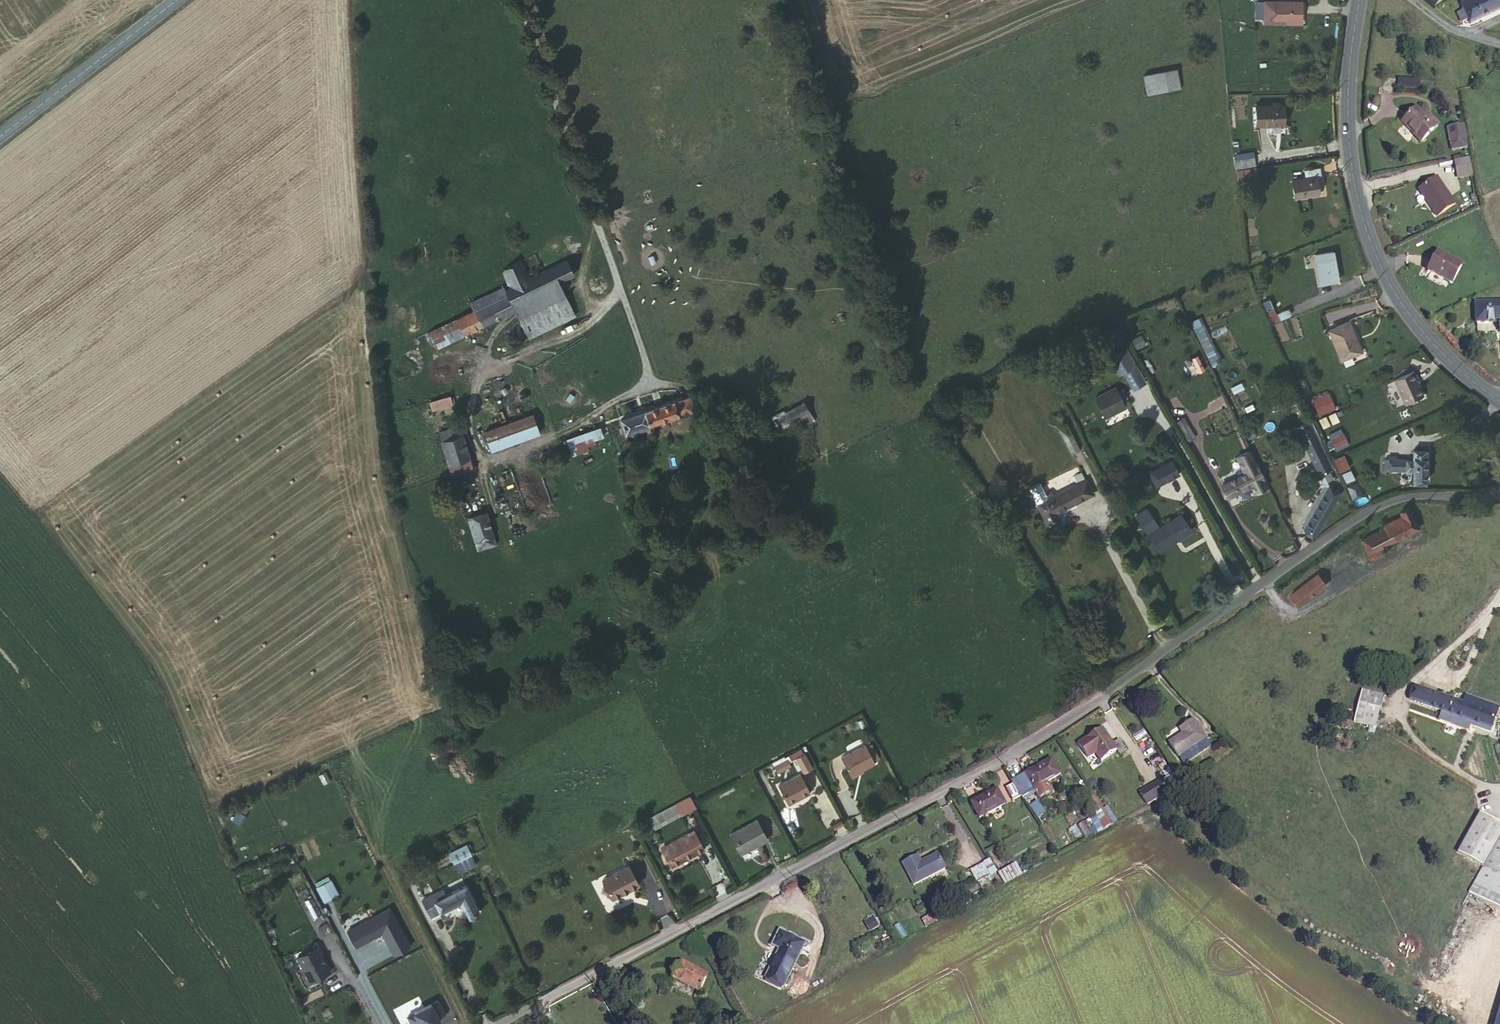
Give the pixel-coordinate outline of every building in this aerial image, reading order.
[(1256,15),(1265,15),(1265,21),(1291,21),(1299,21),(1299,0),(1256,0),(1256,15)] [(1499,9),(1499,0),(1469,0),(1461,4),(1464,9),(1470,24),(1499,9)] [(1183,86),(1182,68),(1148,71),(1150,89),(1183,86)] [(1399,79),(1399,88),(1420,89),(1420,79),(1399,79)] [(1256,124),(1284,123),(1283,106),(1255,106),(1256,124)] [(1413,106),(1400,119),(1421,140),(1436,125),(1425,114),(1422,116),(1413,106)] [(1467,134),(1464,120),(1454,122),(1456,136),(1467,134)] [(1456,136),(1454,122),(1447,124),(1450,138),(1456,136)] [(1236,155),(1237,166),(1251,164),(1249,153),(1236,155)] [(1471,154),(1455,157),(1458,167),(1473,162),(1471,154)] [(1475,170),(1473,162),(1458,167),(1459,175),(1475,170)] [(1295,196),(1318,194),(1317,176),(1321,175),(1320,165),(1306,167),(1306,176),(1293,178),(1295,196)] [(1260,168),(1239,171),(1239,179),(1261,177),(1260,168)] [(1440,213),(1458,201),(1439,174),(1421,186),(1440,213)] [(1479,203),(1477,197),(1463,204),(1466,211),(1479,203)] [(1332,249),(1316,251),(1319,277),(1336,275),(1332,249)] [(517,298),(563,276),(579,269),(571,251),(549,262),(534,269),(528,254),(510,262),(517,278),(510,282),(517,298)] [(1447,282),(1459,265),(1438,251),(1426,268),(1447,282)] [(569,291),(563,276),(517,298),(524,312),(569,291)] [(496,309),(517,298),(510,282),(489,292),(496,309)] [(577,307),(569,291),(524,312),(532,328),(577,307)] [(466,323),(496,309),(489,292),(476,298),(479,305),(462,313),(466,323)] [(1477,318),(1499,319),(1499,301),(1478,300),(1477,318)] [(442,335),(466,323),(462,313),(438,326),(442,335)] [(1208,367),(1219,363),(1203,317),(1192,321),(1208,367)] [(1363,353),(1354,322),(1334,329),(1343,359),(1363,353)] [(1144,379),(1136,361),(1128,364),(1136,383),(1144,379)] [(1424,391),(1414,366),(1392,376),(1403,401),(1424,391)] [(1105,413),(1128,403),(1120,385),(1097,396),(1105,413)] [(658,400),(644,406),(651,422),(654,430),(656,435),(669,429),(664,417),(699,402),(692,386),(658,400)] [(1318,402),(1336,396),(1333,388),(1316,396),(1318,402)] [(800,408),(808,404),(802,391),(782,400),(780,397),(770,402),(771,405),(766,408),(773,421),(800,408)] [(455,403),(453,393),(428,400),(431,410),(455,403)] [(1338,402),(1336,396),(1318,402),(1321,410),(1338,402)] [(800,408),(804,419),(813,414),(808,404),(800,408)] [(958,423),(975,415),(971,405),(953,415),(958,423)] [(644,406),(621,416),(627,433),(634,430),(651,422),(644,406)] [(1230,407),(1219,413),(1221,419),(1233,413),(1230,407)] [(540,430),(533,412),(486,430),(493,448),(540,430)] [(1183,428),(1189,441),(1198,436),(1192,423),(1189,416),(1179,422),(1183,428)] [(448,462),(470,455),(463,433),(461,433),(458,422),(438,429),(448,462)] [(651,422),(634,430),(637,437),(654,430),(651,422)] [(583,439),(597,435),(600,434),(598,426),(580,432),(583,439)] [(1335,465),(1319,426),(1308,430),(1310,438),(1323,470),(1335,465)] [(1348,437),(1345,428),(1333,433),(1336,441),(1348,437)] [(580,432),(567,436),(569,444),(577,441),(583,439),(580,432)] [(599,442),(597,435),(583,439),(577,441),(581,455),(593,452),(591,445),(599,442)] [(1407,450),(1407,441),(1393,440),(1392,449),(1407,450)] [(1409,453),(1386,451),(1385,467),(1408,468),(1407,479),(1421,479),(1423,446),(1410,446),(1409,453)] [(1385,467),(1386,451),(1381,451),(1381,454),(1378,454),(1377,466),(1385,467)] [(473,466),(470,455),(448,462),(451,473),(473,466)] [(1344,455),(1334,459),(1340,473),(1350,468),(1344,455)] [(1173,461),(1157,470),(1163,482),(1179,473),(1173,461)] [(1278,479),(1269,462),(1264,464),(1272,482),(1278,479)] [(1227,497),(1264,480),(1258,466),(1221,485),(1227,497)] [(1049,526),(1061,520),(1057,511),(1095,493),(1083,469),(1073,474),(1078,482),(1048,497),(1040,481),(1028,485),(1037,502),(1049,526)] [(506,511),(519,508),(509,470),(496,473),(506,511)] [(1163,482),(1157,470),(1150,473),(1156,485),(1163,482)] [(1363,490),(1357,473),(1350,477),(1355,493),(1363,490)] [(1314,534),(1343,489),(1332,483),(1300,533),(1309,537),(1312,533),(1314,534)] [(1416,523),(1407,502),(1398,506),(1399,509),(1379,519),(1380,523),(1360,532),(1366,547),(1416,523)] [(495,540),(485,509),(466,515),(475,546),(495,540)] [(1180,512),(1156,528),(1150,532),(1160,549),(1167,545),(1192,529),(1180,512)] [(1301,597),(1320,579),(1313,569),(1293,587),(1301,597)] [(1499,713),(1499,711),(1499,704),(1488,700),(1489,698),(1464,690),(1461,698),(1423,684),(1417,700),(1445,710),(1456,714),(1491,727),(1497,711),(1499,713)] [(1377,722),(1386,693),(1372,689),(1368,700),(1360,698),(1355,717),(1377,722)] [(1456,714),(1445,710),(1442,718),(1453,722),(1456,714)] [(1499,713),(1497,711),(1491,727),(1497,729),(1499,723),(1499,713)] [(1178,757),(1208,738),(1194,719),(1178,730),(1181,735),(1168,744),(1178,757)] [(1094,753),(1098,762),(1117,752),(1119,756),(1127,751),(1121,740),(1113,744),(1105,729),(1079,742),(1087,757),(1094,753)] [(451,736),(444,739),(449,751),(456,747),(451,736)] [(449,751),(444,739),(428,747),(432,758),(449,751)] [(880,765),(870,746),(845,758),(856,778),(880,765)] [(803,767),(811,763),(805,753),(797,757),(803,767)] [(792,765),(789,757),(776,764),(780,771),(792,765)] [(1048,761),(1024,775),(1033,791),(1043,785),(1057,777),(1048,761)] [(813,767),(811,763),(803,767),(805,772),(813,767)] [(790,805),(812,793),(801,773),(780,785),(790,805)] [(1024,775),(1015,780),(1015,782),(1023,795),(1025,798),(1033,794),(1036,800),(1048,794),(1043,785),(1033,791),(1024,775)] [(1139,791),(1146,803),(1155,799),(1168,791),(1163,778),(1139,791)] [(1023,795),(1015,782),(1007,786),(1015,800),(1023,795)] [(974,801),(982,817),(1006,804),(998,788),(974,801)] [(698,804),(692,793),(678,799),(684,811),(698,804)] [(1037,802),(1030,806),(1037,818),(1045,814),(1037,802)] [(1088,817),(1096,833),(1116,824),(1109,808),(1088,817)] [(1479,861),(1499,826),(1471,811),(1452,846),(1479,861)] [(742,854),(769,840),(758,820),(731,834),(742,854)] [(1499,826),(1479,861),(1475,866),(1486,872),(1499,880),(1499,823),(1499,826)] [(690,858),(704,850),(694,831),(663,847),(671,864),(688,855),(690,858)] [(467,844),(448,852),(457,874),(476,866),(467,844)] [(945,870),(938,856),(922,864),(918,855),(904,863),(917,885),(945,870)] [(609,895),(636,882),(626,862),(599,875),(609,895)] [(974,882),(988,876),(983,862),(969,867),(974,882)] [(1007,879),(1021,872),(1017,866),(1003,874),(1007,879)] [(1499,891),(1499,880),(1486,872),(1482,885),(1499,891)] [(331,879),(315,887),(322,902),(339,895),(331,879)] [(1499,926),(1499,891),(1482,885),(1450,967),(1481,979),(1499,926)] [(461,892),(442,902),(432,907),(437,918),(457,908),(467,902),(461,892)] [(432,907),(442,902),(439,895),(417,906),(426,924),(437,918),(432,907)] [(474,919),(467,902),(457,908),(465,924),(474,919)] [(346,934),(354,950),(378,936),(390,958),(405,950),(385,912),(346,934)] [(774,932),(768,945),(777,950),(762,980),(779,988),(801,946),(774,932)] [(298,958),(310,981),(314,982),(330,974),(322,958),(323,957),(319,948),(298,958)] [(678,963),(670,981),(696,995),(705,976),(678,963)]
